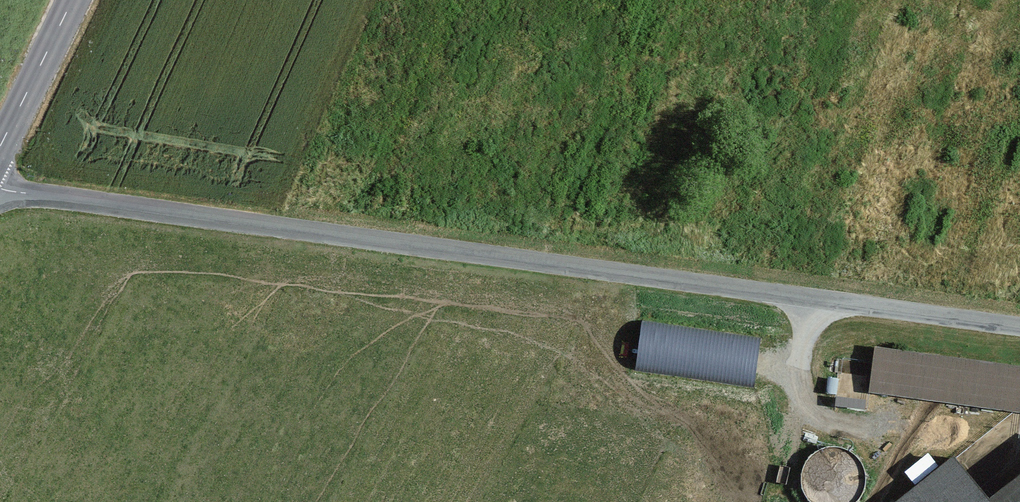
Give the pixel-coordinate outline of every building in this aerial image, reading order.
[(763,338),(642,322),(636,368),(757,384),(763,338)] [(881,346),(875,389),(1019,408),(1019,365),(881,346)] [(916,477),(937,459),(930,450),(909,469),(916,477)] [(907,501),(1001,501),(964,457),(907,501)] [(1002,501),(1019,501),(1019,488),(1002,501)]
